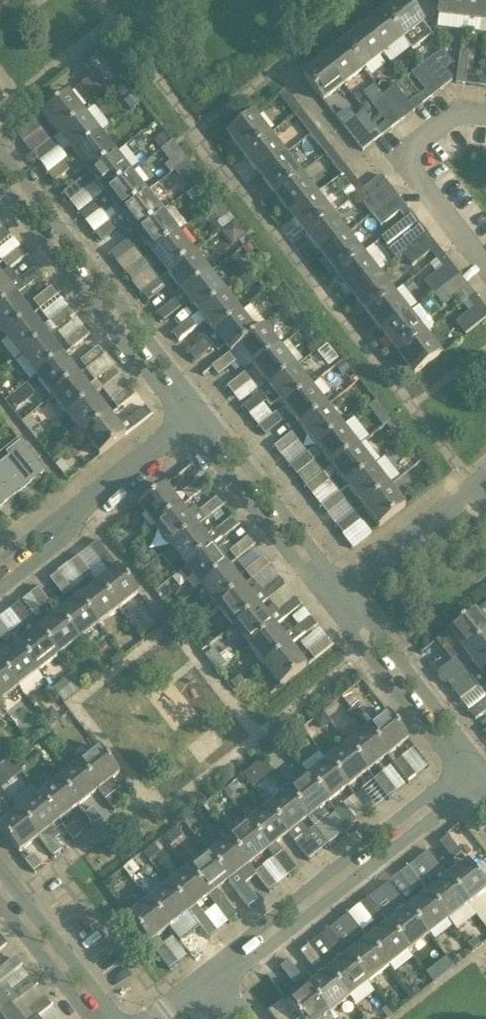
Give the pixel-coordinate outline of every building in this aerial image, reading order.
[(383,13),(402,39),(403,38),(410,47),(412,50),(431,34),(423,23),(405,0),(400,0),(383,13)] [(463,19),(466,0),(440,0),(438,16),(463,19)] [(463,19),(485,22),(485,0),(466,0),(463,19)] [(402,39),(383,13),(363,29),(382,54),(402,39)] [(382,54),(363,29),(343,44),(362,69),(382,54)] [(362,69),(343,44),(323,60),(343,85),(362,69)] [(459,54),(455,84),(464,85),(468,55),(459,54)] [(434,55),(422,64),(442,90),(452,82),(452,77),(446,70),(434,55)] [(343,85),(323,60),(303,75),(322,101),(343,85)] [(422,64),(410,74),(425,91),(430,99),(442,90),(422,64)] [(97,71),(81,84),(95,103),(112,90),(97,71)] [(395,86),(383,95),(402,120),(414,111),(409,104),(395,86)] [(285,90),(278,96),(287,108),(295,102),(285,90)] [(132,94),(124,101),(131,109),(139,103),(132,94)] [(41,116),(57,136),(84,116),(67,95),(41,116)] [(382,96),(371,105),(385,122),(391,129),(402,120),(383,95),(382,96)] [(342,127),(355,117),(347,107),(334,116),(342,127)] [(242,155),(268,135),(252,115),(226,134),(242,155)] [(99,135),(84,116),(57,136),(72,155),(73,156),(99,135)] [(355,117),(342,127),(362,151),(374,142),(369,135),(355,117)] [(309,136),(316,130),(307,118),(300,124),(309,136)] [(40,129),(34,121),(16,135),(23,143),(40,129)] [(318,148),(326,142),(316,130),(309,136),(318,148)] [(163,134),(153,141),(160,151),(170,143),(163,134)] [(83,168),(87,175),(88,176),(115,155),(99,135),(73,156),(72,155),(47,174),(54,183),(71,169),(75,174),(83,168)] [(258,175),(283,155),(268,135),(242,155),(258,175)] [(56,149),(49,141),(32,154),(38,163),(56,149)] [(130,175),(115,155),(88,176),(87,175),(63,194),(70,203),(95,184),(103,195),(104,195),(130,175)] [(273,195),(299,175),(283,155),(258,175),(273,195)] [(338,158),(331,164),(340,176),(347,170),(338,158)] [(187,191),(200,181),(191,170),(178,180),(187,191)] [(347,170),(340,176),(349,188),(357,182),(347,170)] [(145,194),(130,175),(104,195),(103,195),(96,200),(78,214),(85,223),(101,210),(105,215),(114,208),(119,214),(119,215),(146,195),(145,194)] [(289,214),(314,195),(299,175),(273,195),(289,214)] [(371,215),(396,195),(381,176),(363,190),(360,192),(360,193),(366,200),(362,203),(371,215)] [(119,214),(112,220),(118,228),(122,233),(129,228),(135,235),(162,215),(161,214),(174,204),(158,184),(145,194),(146,195),(119,215),(119,214)] [(304,234),(330,215),(314,195),(289,214),(304,234)] [(396,195),(371,215),(380,227),(406,208),(396,195)] [(162,215),(135,235),(151,255),(177,234),(162,215)] [(320,254),(345,234),(330,215),(304,234),(320,254)] [(112,220),(94,234),(100,242),(118,228),(112,220)] [(418,224),(387,247),(396,259),(402,255),(427,235),(418,224)] [(0,231),(0,245),(10,237),(4,228),(0,231)] [(193,254),(177,234),(151,255),(166,275),(193,254)] [(335,274),(361,254),(345,234),(320,254),(335,274)] [(427,235),(402,255),(411,267),(437,247),(427,235)] [(110,254),(116,263),(134,248),(127,240),(110,254)] [(253,250),(248,244),(241,249),(245,255),(253,250)] [(361,254),(335,274),(351,294),(376,274),(376,273),(387,265),(372,246),(361,255),(361,254)] [(20,248),(2,262),(9,270),(26,257),(20,248)] [(208,274),(193,254),(166,275),(182,294),(208,274)] [(143,260),(125,274),(132,282),(150,268),(143,260)] [(449,263),(424,283),(433,295),(458,275),(449,263)] [(0,278),(0,310),(16,297),(42,277),(35,268),(18,282),(13,276),(5,283),(1,277),(0,278)] [(224,294),(208,274),(182,294),(197,314),(224,294)] [(366,314),(392,294),(376,274),(351,294),(366,314)] [(458,275),(433,295),(443,306),(468,287),(458,275)] [(165,289),(159,280),(141,294),(148,302),(165,289)] [(51,288),(33,302),(40,310),(57,296),(51,288)] [(239,313),(224,294),(197,314),(204,322),(213,334),(239,313)] [(382,334),(407,314),(392,294),(366,314),(382,334)] [(32,317),(16,297),(0,310),(0,332),(5,338),(32,317)] [(181,308),(174,300),(156,314),(163,322),(181,308)] [(455,323),(465,335),(485,318),(485,311),(480,303),(455,323)] [(67,308),(49,322),(56,330),(73,317),(67,308)] [(229,354),(237,348),(255,333),(239,313),(213,334),(205,339),(187,353),(194,361),(214,346),(217,351),(223,347),(229,354)] [(197,314),(172,334),(179,342),(204,322),(197,314)] [(398,354),(423,334),(407,314),(382,334),(398,354)] [(32,317),(5,338),(21,358),(47,337),(32,317)] [(263,327),(255,333),(237,348),(252,368),(279,347),(263,327)] [(82,328),(65,342),(71,350),(89,336),(82,328)] [(413,374),(439,354),(423,334),(398,354),(413,374)] [(36,378),(63,357),(47,337),(21,358),(36,378)] [(294,367),(279,347),(252,368),(268,387),(294,367)] [(98,348),(80,362),(87,370),(104,356),(98,348)] [(229,354),(211,368),(218,376),(236,362),(229,354)] [(78,377),(63,357),(36,378),(52,398),(78,377)] [(343,362),(335,368),(342,376),(349,370),(343,362)] [(270,406),(278,400),(284,407),(310,387),(294,367),(268,387),(260,393),(242,407),(249,415),(267,402),(270,406)] [(113,368),(96,381),(102,390),(120,376),(113,368)] [(251,382),(244,374),(227,387),(233,396),(251,382)] [(67,418),(94,397),(78,377),(52,398),(67,418)] [(129,387),(111,401),(118,410),(136,396),(129,387)] [(326,407),(310,387),(284,407),(299,427),(326,407)] [(25,402),(18,394),(8,401),(16,410),(25,402)] [(109,416),(94,397),(67,418),(83,437),(109,416)] [(109,416),(83,437),(99,458),(126,437),(125,436),(133,430),(151,416),(145,407),(127,421),(122,415),(114,422),(109,416)] [(341,427),(326,407),(299,427),(315,447),(341,427)] [(276,413),(258,427),(264,436),(282,422),(276,413)] [(341,427),(315,447),(323,457),(331,467),(357,447),(369,438),(354,419),(342,428),(341,427)] [(298,442),(292,434),(274,447),(280,456),(298,442)] [(18,495),(44,475),(19,444),(5,455),(9,459),(0,466),(0,473),(18,495)] [(373,467),(357,447),(331,467),(346,487),(373,467)] [(307,454),(290,467),(296,476),(314,462),(307,454)] [(388,486),(373,467),(346,487),(362,507),(388,486)] [(18,495),(0,473),(0,509),(18,495)] [(323,473),(305,487),(312,495),(329,482),(323,473)] [(200,479),(183,493),(189,501),(207,488),(200,479)] [(388,486),(362,507),(378,528),(404,507),(388,486)] [(155,528),(181,507),(165,487),(138,507),(155,528)] [(338,493),(321,507),(327,515),(345,501),(338,493)] [(181,507),(155,528),(170,548),(196,527),(222,507),(216,499),(198,512),(195,507),(186,514),(181,507)] [(354,513),(336,527),(343,535),(360,521),(354,513)] [(196,527),(170,548),(186,568),(212,547),(238,527),(231,519),(214,532),(210,527),(201,534),(196,527)] [(247,539),(229,553),(236,561),(253,547),(247,539)] [(97,542),(89,549),(109,574),(118,568),(112,560),(97,542)] [(212,547),(186,568),(201,587),(227,567),(212,547)] [(69,564),(83,582),(92,575),(78,558),(69,564)] [(262,559),(245,573),(251,580),(269,567),(262,559)] [(227,567),(201,587),(217,608),(243,587),(227,567)] [(138,595),(118,568),(109,574),(97,584),(118,611),(138,595)] [(50,579),(64,597),(72,591),(58,573),(50,579)] [(243,587),(217,608),(233,628),(259,607),(285,587),(278,579),(261,592),(257,587),(249,594),(243,587)] [(98,626),(118,611),(97,584),(77,599),(98,626)] [(30,595),(44,613),(52,607),(38,589),(30,595)] [(98,626),(77,599),(57,615),(78,642),(98,626)] [(259,607),(233,628),(248,648),(275,627),(301,607),(294,599),(277,612),(273,607),(264,614),(259,607)] [(26,639),(17,646),(38,673),(58,657),(37,630),(38,630),(18,604),(10,611),(23,627),(19,630),(26,639)] [(436,642),(451,661),(460,655),(464,651),(465,652),(485,636),(485,625),(475,611),(449,632),(436,642)] [(58,657),(78,642),(57,615),(38,630),(37,630),(58,657)] [(279,633),(275,627),(248,648),(264,668),(290,647),(316,627),(310,618),(292,633),(287,627),(279,633)] [(3,644),(11,638),(0,623),(0,640),(3,644)] [(465,652),(480,671),(481,672),(485,668),(485,636),(465,652)] [(308,653),(314,660),(332,646),(325,638),(308,653)] [(38,673),(17,646),(0,659),(0,666),(18,689),(38,673)] [(306,668),(306,667),(290,647),(264,668),(280,688),(306,668)] [(226,664),(219,656),(213,648),(204,655),(217,671),(226,664)] [(436,674),(445,686),(469,667),(460,655),(451,661),(436,674)] [(18,689),(0,666),(0,702),(18,689)] [(481,672),(480,671),(453,692),(459,701),(477,687),(481,692),(485,688),(485,668),(481,672)] [(71,673),(52,688),(64,703),(83,688),(71,673)] [(244,682),(239,676),(230,683),(234,689),(244,682)] [(469,712),(475,721),(485,713),(485,699),(469,712)] [(409,740),(388,714),(367,730),(388,757),(409,740)] [(331,725),(323,715),(314,722),(321,732),(331,725)] [(368,772),(388,757),(367,730),(347,746),(368,772)] [(31,749),(26,743),(19,749),(24,754),(31,749)] [(348,788),(368,772),(347,746),(327,761),(348,788)] [(119,775),(98,748),(77,764),(98,791),(104,799),(113,810),(121,804),(113,793),(119,788),(113,779),(119,775)] [(328,803),(348,788),(327,761),(327,762),(319,752),(300,767),(308,777),(328,803)] [(415,776),(402,758),(393,765),(407,783),(415,776)] [(0,789),(20,774),(9,759),(0,766),(0,788),(0,789)] [(78,806),(98,791),(77,764),(57,780),(78,806)] [(396,792),(382,774),(373,781),(387,798),(396,792)] [(328,803),(308,777),(288,793),(308,819),(315,827),(314,828),(328,845),(336,838),(323,821),(327,818),(321,809),(328,803)] [(37,795),(58,822),(78,806),(57,780),(37,795)] [(224,791),(229,798),(236,793),(231,786),(224,791)] [(376,807),(362,790),(353,796),(367,814),(376,807)] [(301,824),(308,819),(288,793),(268,808),(288,834),(288,835),(308,861),(316,854),(306,840),(311,836),(301,824)] [(18,811),(38,837),(45,847),(54,840),(59,836),(52,827),(58,822),(37,795),(18,811)] [(356,823),(342,805),(334,812),(348,829),(356,823)] [(93,808),(85,815),(93,826),(101,819),(93,808)] [(276,844),(288,835),(288,834),(268,808),(248,824),(268,850),(268,851),(287,876),(296,870),(276,844)] [(18,853),(38,837),(18,811),(0,824),(0,831),(18,853)] [(81,835),(73,824),(65,830),(73,841),(81,835)] [(249,865),(268,851),(268,850),(248,824),(228,839),(249,865)] [(453,861),(462,855),(447,837),(439,843),(453,861)] [(228,839),(208,855),(229,881),(228,882),(234,890),(243,883),(244,884),(255,876),(254,874),(255,874),(249,865),(228,839)] [(54,840),(45,847),(53,857),(61,850),(54,840)] [(427,852),(419,858),(427,869),(435,862),(427,852)] [(25,862),(34,872),(42,866),(34,855),(25,862)] [(216,891),(229,881),(208,855),(188,870),(209,897),(208,897),(228,923),(236,916),(216,891)] [(447,878),(467,905),(485,891),(485,885),(468,862),(447,878)] [(134,864),(125,871),(131,879),(141,872),(134,864)] [(276,885),(262,868),(255,874),(254,874),(255,876),(268,892),(276,885)] [(399,874),(413,892),(422,886),(408,868),(399,874)] [(196,906),(208,897),(209,897),(188,870),(168,886),(189,912),(188,913),(208,939),(217,933),(196,906)] [(447,921),(467,905),(447,878),(440,870),(427,880),(433,889),(427,894),(447,921)] [(244,884),(243,883),(234,890),(248,907),(256,901),(244,884)] [(388,883),(380,890),(393,907),(382,916),(381,917),(387,925),(408,952),(428,937),(407,910),(401,902),(402,901),(388,883)] [(168,886),(148,901),(169,928),(175,936),(175,937),(180,943),(200,928),(188,913),(189,912),(168,886)] [(428,937),(447,921),(427,894),(407,910),(428,937)] [(360,906),(374,923),(382,916),(368,899),(360,906)] [(128,918),(148,944),(169,928),(148,901),(128,918)] [(339,921),(353,939),(362,932),(348,915),(339,921)] [(388,968),(408,952),(387,925),(367,941),(388,968)] [(334,955),(342,948),(328,930),(319,937),(334,955)] [(472,951),(479,945),(475,939),(467,945),(472,951)] [(368,983),(388,968),(367,941),(347,957),(368,983)] [(163,946),(155,952),(168,970),(178,963),(163,946)] [(328,971),(321,963),(308,946),(300,953),(313,969),(307,974),(314,982),(307,988),(328,1015),(348,999),(327,972),(328,971)] [(348,999),(368,983),(347,957),(328,971),(327,972),(348,999)] [(2,981),(20,967),(14,959),(0,970),(0,983),(2,981)] [(280,968),(294,986),(302,980),(288,962),(280,968)] [(9,1007),(9,1008),(18,1001),(36,987),(29,978),(11,993),(7,987),(0,993),(0,1014),(9,1007)] [(407,989),(413,996),(420,991),(415,983),(407,989)] [(267,1012),(273,1018),(331,1018),(328,1015),(307,988),(287,1004),(283,999),(267,1012)] [(37,1018),(51,1007),(45,999),(27,1013),(19,1018),(36,1018),(37,1018)] [(0,1014),(0,1018),(18,1018),(9,1008),(9,1007),(0,1014)]
